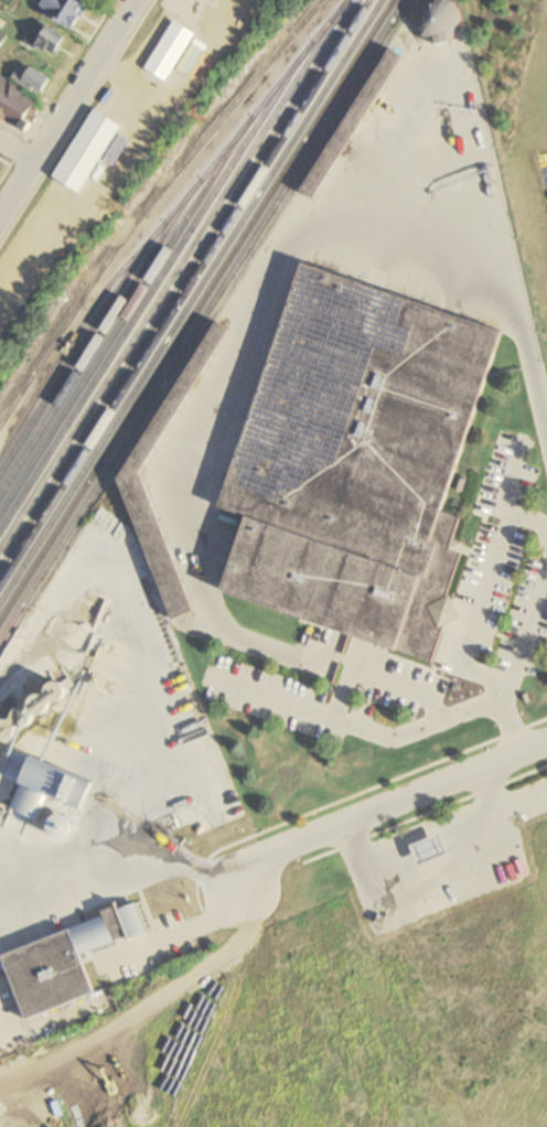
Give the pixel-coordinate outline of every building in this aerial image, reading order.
[(300,191),(314,200),(404,57),(389,49),(300,191)] [(303,262),(223,506),(250,518),(225,592),(322,626),(430,665),(460,556),(449,551),(459,517),(444,513),(503,335),(303,262)] [(118,480),(218,323),(232,332),(141,473),(196,612),(173,621),(118,480)] [(14,749),(3,777),(17,783),(7,808),(35,820),(46,793),(79,805),(90,780),(14,749)] [(22,1018),(92,991),(77,953),(144,927),(135,900),(0,952),(0,959),(22,1018)]
